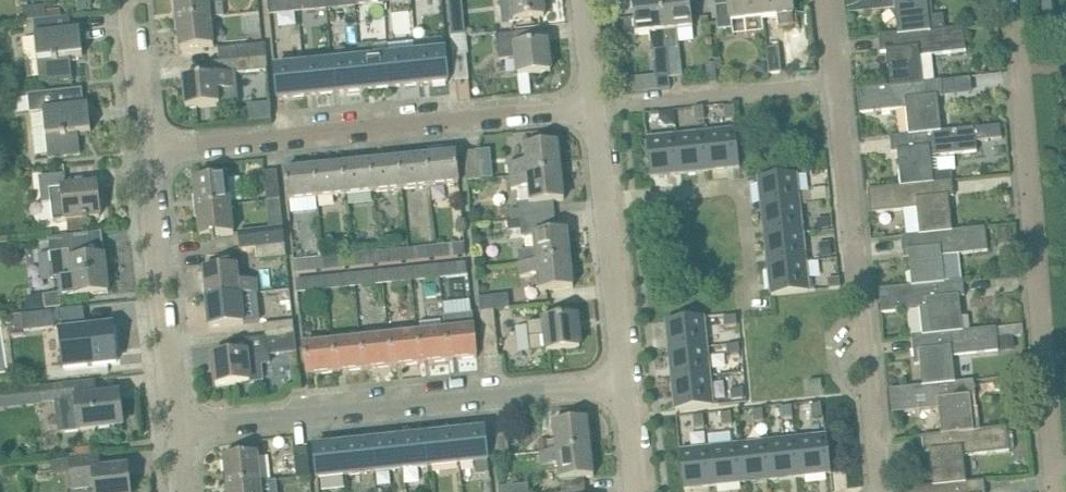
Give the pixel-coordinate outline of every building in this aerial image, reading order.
[(210,18),(208,0),(175,0),(176,10),(178,10),(179,19),(177,19),(177,21),(210,18)] [(325,0),(307,0),(297,1),(298,12),(326,9),(325,0)] [(354,0),(325,0),(326,9),(355,6),(354,0)] [(523,19),(545,17),(543,0),(500,0),(500,4),(512,3),(514,20),(523,19)] [(660,0),(654,0),(650,0),(634,0),(632,0),(634,22),(636,34),(650,33),(652,52),(653,52),(656,79),(668,78),(660,0)] [(668,78),(682,76),(677,30),(693,28),(690,0),(660,0),(668,78)] [(759,0),(715,0),(717,18),(719,32),(732,30),(731,21),(761,18),(759,0)] [(761,18),(777,16),(779,27),(794,25),(792,14),(793,14),(791,0),(759,0),(761,18)] [(945,29),(943,15),(929,17),(927,0),(847,0),(849,14),(896,9),(898,35),(945,29)] [(1060,27),(1059,0),(1034,0),(1034,31),(1060,31),(1060,27)] [(298,12),(297,1),(269,4),(270,15),(298,12)] [(25,21),(33,20),(61,17),(61,8),(46,10),(46,6),(23,8),(25,21)] [(61,17),(33,20),(40,82),(73,79),(70,58),(83,57),(80,30),(71,31),(69,16),(61,17)] [(213,47),(210,18),(177,21),(177,23),(179,23),(180,32),(178,32),(180,50),(213,47)] [(462,18),(450,19),(452,36),(464,34),(462,18)] [(634,22),(626,23),(627,35),(636,34),(634,22)] [(964,27),(945,29),(898,35),(879,37),(881,53),(886,52),(890,86),(890,87),(923,83),(922,82),(920,57),(966,51),(964,27)] [(529,74),(551,72),(548,42),(516,46),(515,34),(497,35),(499,60),(516,58),(518,75),(529,74)] [(222,62),(265,58),(263,42),(220,47),(222,62)] [(782,73),(779,47),(766,48),(769,74),(782,73)] [(445,52),(417,54),(420,85),(448,82),(445,52)] [(420,85),(417,54),(389,57),(392,88),(420,85)] [(456,82),(468,80),(466,54),(453,56),(456,82)] [(389,57),(360,60),(363,91),(392,88),(389,57)] [(183,79),(186,108),(220,105),(218,91),(234,89),(233,82),(235,82),(235,73),(266,69),(265,58),(222,62),(223,74),(216,74),(216,76),(183,79)] [(360,60),(332,63),(335,93),(363,91),(360,60)] [(332,63),(303,66),(307,96),(335,93),(332,63)] [(759,65),(754,70),(755,77),(766,76),(765,65),(759,65)] [(307,96),(303,66),(275,69),(278,99),(307,96)] [(529,74),(518,75),(520,95),(531,94),(529,74)] [(890,87),(890,86),(857,90),(860,113),(906,108),(909,134),(941,131),(938,97),(943,97),(942,80),(922,82),(923,83),(890,87)] [(82,89),(28,95),(30,113),(43,112),(48,158),(59,157),(81,155),(79,134),(91,133),(89,106),(84,106),(82,89)] [(726,120),(735,119),(733,106),(725,107),(726,120)] [(695,108),(696,121),(705,120),(704,107),(695,108)] [(672,111),(659,112),(660,119),(669,124),(673,124),(672,111)] [(941,131),(909,134),(890,137),(892,153),(897,152),(901,186),(952,181),(952,172),(932,174),(930,156),(977,151),(975,127),(941,131)] [(736,130),(706,133),(710,170),(740,167),(736,130)] [(710,170),(706,133),(677,136),(680,173),(710,170)] [(680,173),(677,136),(647,139),(651,177),(680,173)] [(510,176),(559,171),(558,161),(560,161),(558,143),(524,146),(526,162),(509,164),(510,176)] [(477,151),(464,152),(467,181),(480,180),(477,151)] [(456,153),(428,156),(431,187),(459,184),(456,153)] [(428,156),(399,159),(403,190),(431,187),(428,156)] [(399,159),(371,162),(374,193),(403,190),(399,159)] [(371,162),(343,165),(346,196),(374,193),(371,162)] [(343,165),(314,168),(317,199),(346,196),(343,165)] [(317,199),(314,168),(286,170),(289,201),(317,199)] [(277,171),(264,172),(267,201),(280,200),(277,171)] [(560,183),(559,171),(510,176),(511,190),(529,188),(530,203),(519,204),(519,210),(520,220),(555,216),(554,201),(564,200),(563,183),(560,183)] [(54,222),(66,220),(67,220),(82,219),(100,217),(97,185),(67,188),(65,174),(39,177),(42,204),(52,203),(54,222)] [(762,208),(799,204),(796,174),(759,178),(762,208)] [(199,209),(231,205),(228,176),(194,180),(196,198),(198,198),(199,209)] [(952,181),(901,186),(868,189),(871,213),(917,208),(920,234),(920,235),(952,232),(952,231),(949,197),(954,197),(952,181)] [(825,189),(812,190),(812,192),(813,202),(827,201),(825,189)] [(799,204),(762,208),(765,237),(802,233),(799,204)] [(231,205),(199,209),(200,219),(198,220),(200,238),(211,236),(212,239),(215,238),(215,236),(234,234),(231,205)] [(519,210),(511,211),(512,221),(520,220),(519,210)] [(555,216),(520,220),(521,229),(522,236),(534,235),(535,250),(519,251),(520,264),(522,264),(568,259),(567,248),(569,248),(568,230),(557,232),(555,216)] [(82,219),(67,220),(68,230),(83,228),(82,219)] [(828,219),(817,220),(818,229),(829,228),(828,219)] [(512,221),(507,221),(508,230),(521,229),(520,220),(512,221)] [(920,235),(920,234),(901,237),(903,253),(908,252),(912,286),(944,282),(941,256),(988,251),(985,227),(952,231),(952,232),(920,235)] [(1011,230),(998,231),(999,244),(1012,243),(1011,230)] [(256,248),(284,245),(283,231),(254,235),(254,232),(240,234),(241,249),(256,248)] [(69,250),(72,278),(59,280),(61,293),(44,295),(45,308),(60,307),(59,298),(108,292),(105,257),(102,257),(100,232),(78,235),(50,237),(51,252),(69,250)] [(806,262),(802,233),(765,237),(769,266),(806,262)] [(831,254),(830,241),(819,242),(820,255),(831,254)] [(286,258),(284,245),(256,248),(258,262),(286,258)] [(461,245),(437,247),(438,259),(462,257),(461,245)] [(438,259),(437,247),(409,250),(410,262),(438,259)] [(409,250),(380,253),(382,265),(410,262),(409,250)] [(380,253),(352,256),(353,268),(382,265),(380,253)] [(352,256),(324,259),(325,271),(353,268),(352,256)] [(325,271),(324,259),(296,262),(297,274),(325,271)] [(538,274),(540,292),(574,288),(572,270),(570,270),(568,259),(522,264),(523,276),(538,274)] [(806,262),(769,266),(772,296),(809,292),(806,262)] [(463,263),(439,265),(440,277),(464,275),(463,263)] [(440,277),(439,265),(411,268),(412,280),(440,277)] [(257,281),(239,283),(237,266),(204,270),(206,288),(208,287),(209,299),(240,296),(258,294),(257,281)] [(412,280),(411,268),(382,271),(384,283),(412,280)] [(384,283),(382,271),(354,274),(355,286),(384,283)] [(354,274),(326,277),(327,289),(355,286),(354,274)] [(327,289),(326,277),(298,280),(299,292),(327,289)] [(841,288),(840,278),(828,279),(829,289),(841,288)] [(944,282),(912,286),(879,289),(881,314),(928,308),(931,334),(963,331),(959,297),(965,297),(963,280),(944,282)] [(240,296),(209,299),(210,309),(208,309),(210,327),(243,324),(240,296)] [(495,312),(507,311),(506,297),(477,299),(479,313),(481,313),(495,312)] [(13,314),(14,332),(60,326),(58,309),(13,314)] [(495,312),(481,313),(482,327),(485,357),(499,356),(495,312)] [(734,316),(722,317),(723,326),(735,325),(734,316)] [(577,317),(528,323),(529,337),(531,352),(547,351),(580,347),(577,317)] [(670,351),(707,347),(704,317),(666,321),(670,351)] [(266,337),(294,334),(292,321),(264,324),(266,337)] [(1002,337),(1022,336),(1022,325),(1002,326),(1002,337)] [(101,326),(96,326),(96,329),(62,332),(65,368),(116,362),(112,327),(101,328),(101,326)] [(963,331),(931,334),(912,337),(914,353),(919,352),(923,386),(955,382),(952,356),(999,351),(996,327),(963,331)] [(2,328),(0,328),(0,375),(8,374),(2,328)] [(474,328),(446,331),(449,361),(477,358),(474,328)] [(446,331),(417,334),(421,364),(449,361),(446,331)] [(294,334),(266,337),(228,342),(230,355),(213,356),(213,358),(215,357),(217,368),(214,368),(216,386),(262,381),(261,364),(270,363),(269,350),(295,347),(294,334)] [(417,334),(389,337),(392,367),(421,364),(417,334)] [(392,367),(389,337),(361,340),(364,370),(392,367)] [(1013,337),(998,338),(1000,351),(1015,350),(1013,337)] [(361,340),(332,343),(335,373),(364,370),(361,340)] [(335,373),(332,343),(304,346),(307,376),(335,373)] [(737,346),(725,347),(726,355),(738,354),(737,346)] [(707,347),(670,351),(673,380),(710,376),(707,347)] [(713,406),(710,376),(673,380),(676,410),(713,406)] [(955,382),(923,386),(890,389),(892,413),(939,408),(942,434),(974,431),(970,397),(976,397),(974,380),(955,382)] [(53,386),(40,388),(41,403),(59,401),(62,432),(79,431),(101,428),(123,426),(120,394),(98,397),(82,398),(80,383),(53,386)] [(742,389),(730,390),(731,399),(743,398),(742,389)] [(813,417),(822,416),(821,404),(811,405),(813,417)] [(753,411),(754,423),(764,421),(763,410),(753,411)] [(721,414),(722,426),(732,425),(731,413),(721,414)] [(694,417),(695,429),(705,428),(703,416),(694,417)] [(557,452),(589,448),(588,437),(590,437),(588,420),(554,423),(557,452)] [(1007,427),(974,431),(942,434),(922,436),(924,453),(930,452),(934,486),(966,482),(963,456),(1010,451),(1007,427)] [(493,429),(496,458),(510,457),(506,428),(493,429)] [(456,433),(459,464),(488,461),(485,430),(456,433)] [(456,433),(428,436),(431,467),(459,464),(456,433)] [(431,467),(428,436),(399,439),(403,470),(431,467)] [(798,439),(802,476),(831,473),(827,436),(798,439)] [(399,439),(371,442),(374,473),(403,470),(399,439)] [(802,476),(798,439),(768,442),(772,479),(802,476)] [(374,473),(371,442),(343,445),(346,476),(374,473)] [(768,442),(739,445),(743,482),(772,479),(768,442)] [(346,476),(343,445),(314,448),(318,479),(346,476)] [(743,482),(739,445),(710,448),(714,486),(743,482)] [(93,447),(77,449),(78,459),(94,457),(93,447)] [(589,448),(557,452),(540,453),(541,462),(542,468),(559,466),(560,481),(594,477),(592,459),(590,460),(589,448)] [(714,486),(710,448),(680,452),(684,489),(714,486)] [(310,478),(307,449),(294,450),(297,479),(310,478)] [(229,486),(261,483),(258,454),(224,457),(226,475),(228,475),(229,486)] [(77,459),(70,460),(74,489),(95,487),(95,491),(130,491),(128,468),(100,471),(99,457),(94,457),(78,459),(77,459)] [(934,486),(900,489),(901,491),(986,491),(985,480),(966,482),(934,486)] [(229,486),(230,491),(262,491),(261,483),(229,486)]
